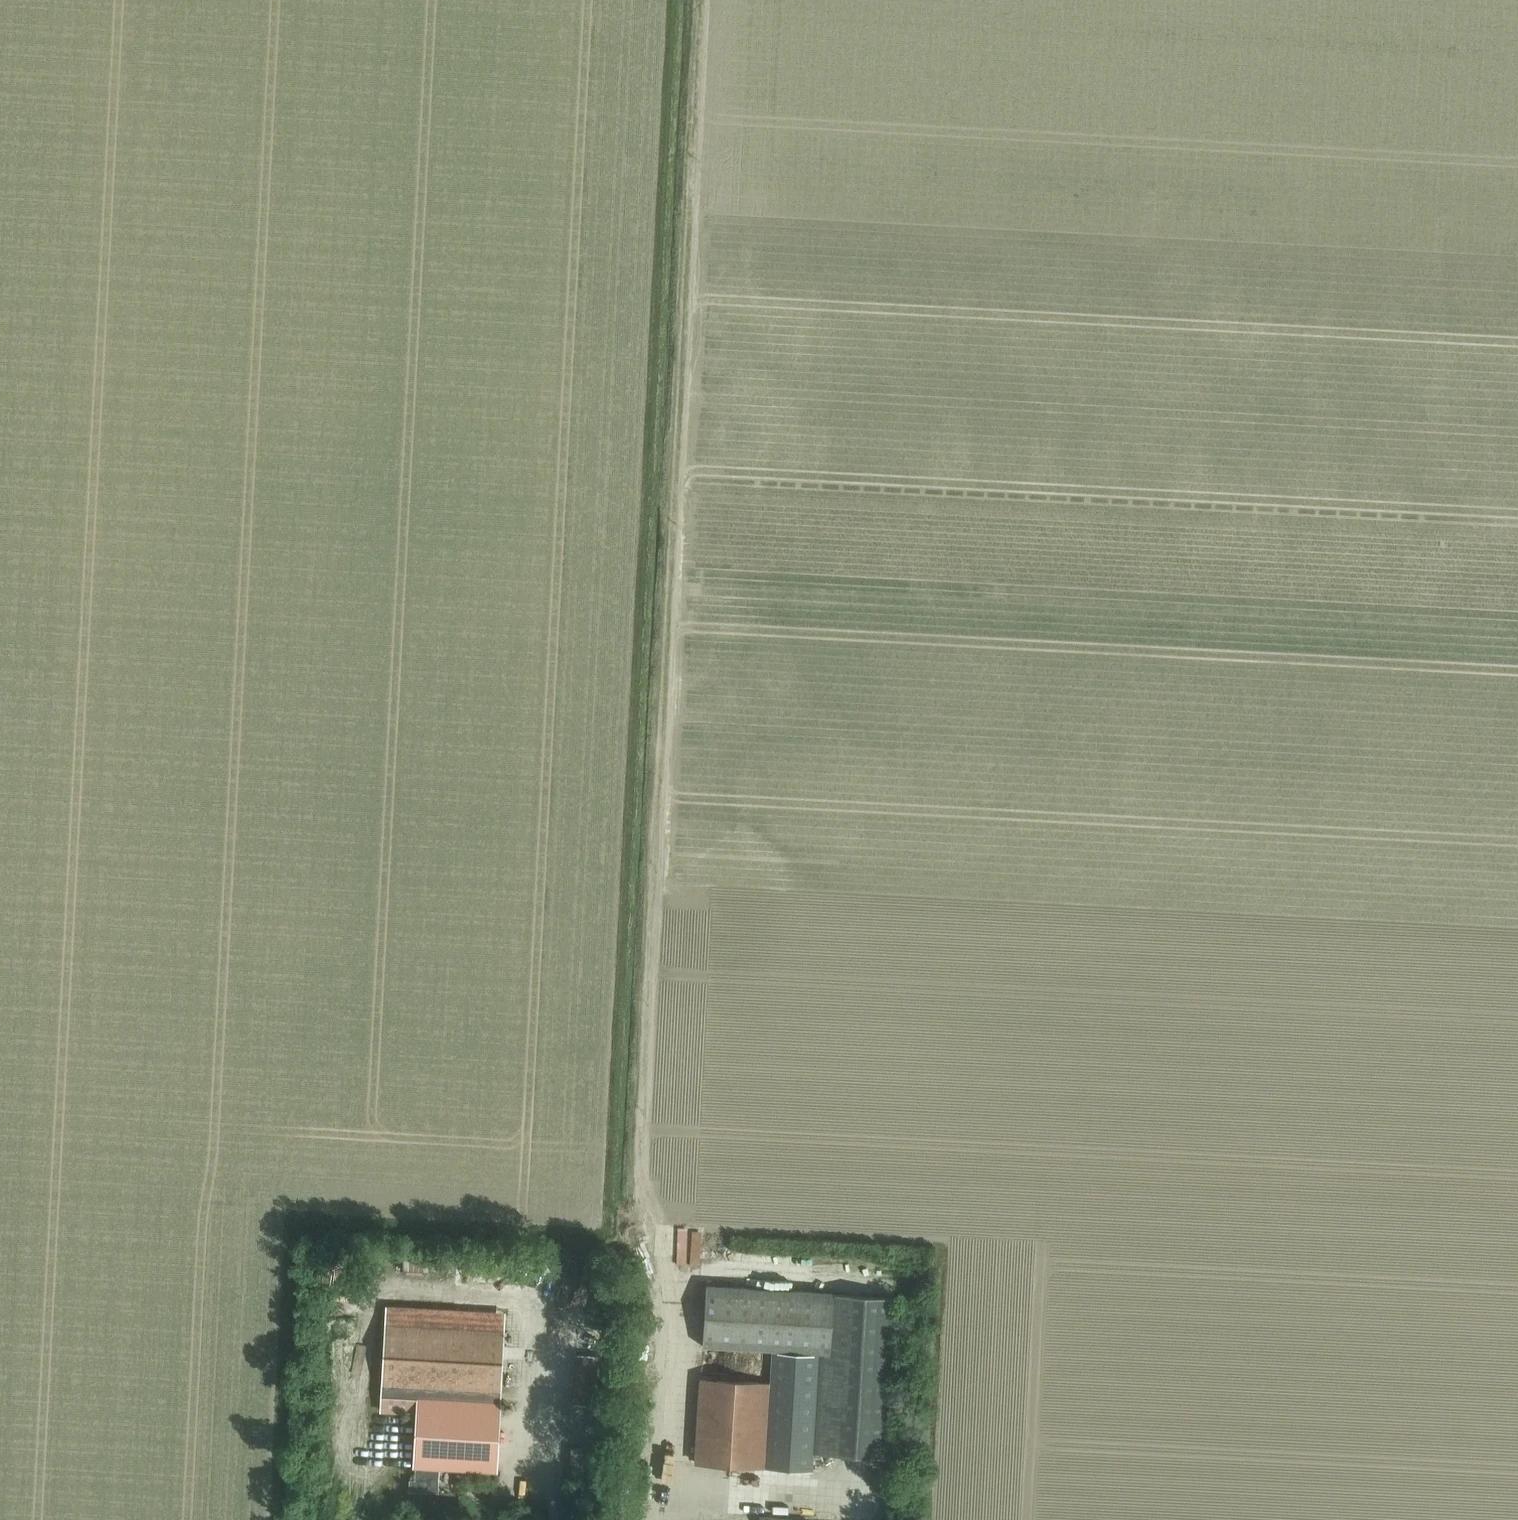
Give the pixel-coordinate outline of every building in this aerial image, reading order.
[(830,1353),(834,1293),(706,1285),(702,1345),(772,1350),(818,1352),(830,1353)] [(830,1353),(818,1352),(812,1453),(886,1457),(896,1297),(834,1293),(830,1353)] [(380,1408),(417,1410),(417,1397),(500,1402),(504,1330),(385,1323),(380,1408)] [(763,1464),(765,1464),(765,1466),(811,1469),(812,1453),(818,1352),(772,1350),(770,1383),(768,1383),(763,1464)] [(763,1466),(763,1464),(768,1383),(700,1379),(695,1462),(763,1466)] [(439,1467),(496,1471),(500,1402),(417,1397),(417,1410),(413,1466),(415,1466),(439,1467)] [(439,1467),(415,1466),(414,1479),(409,1479),(409,1491),(438,1492),(439,1467)]
